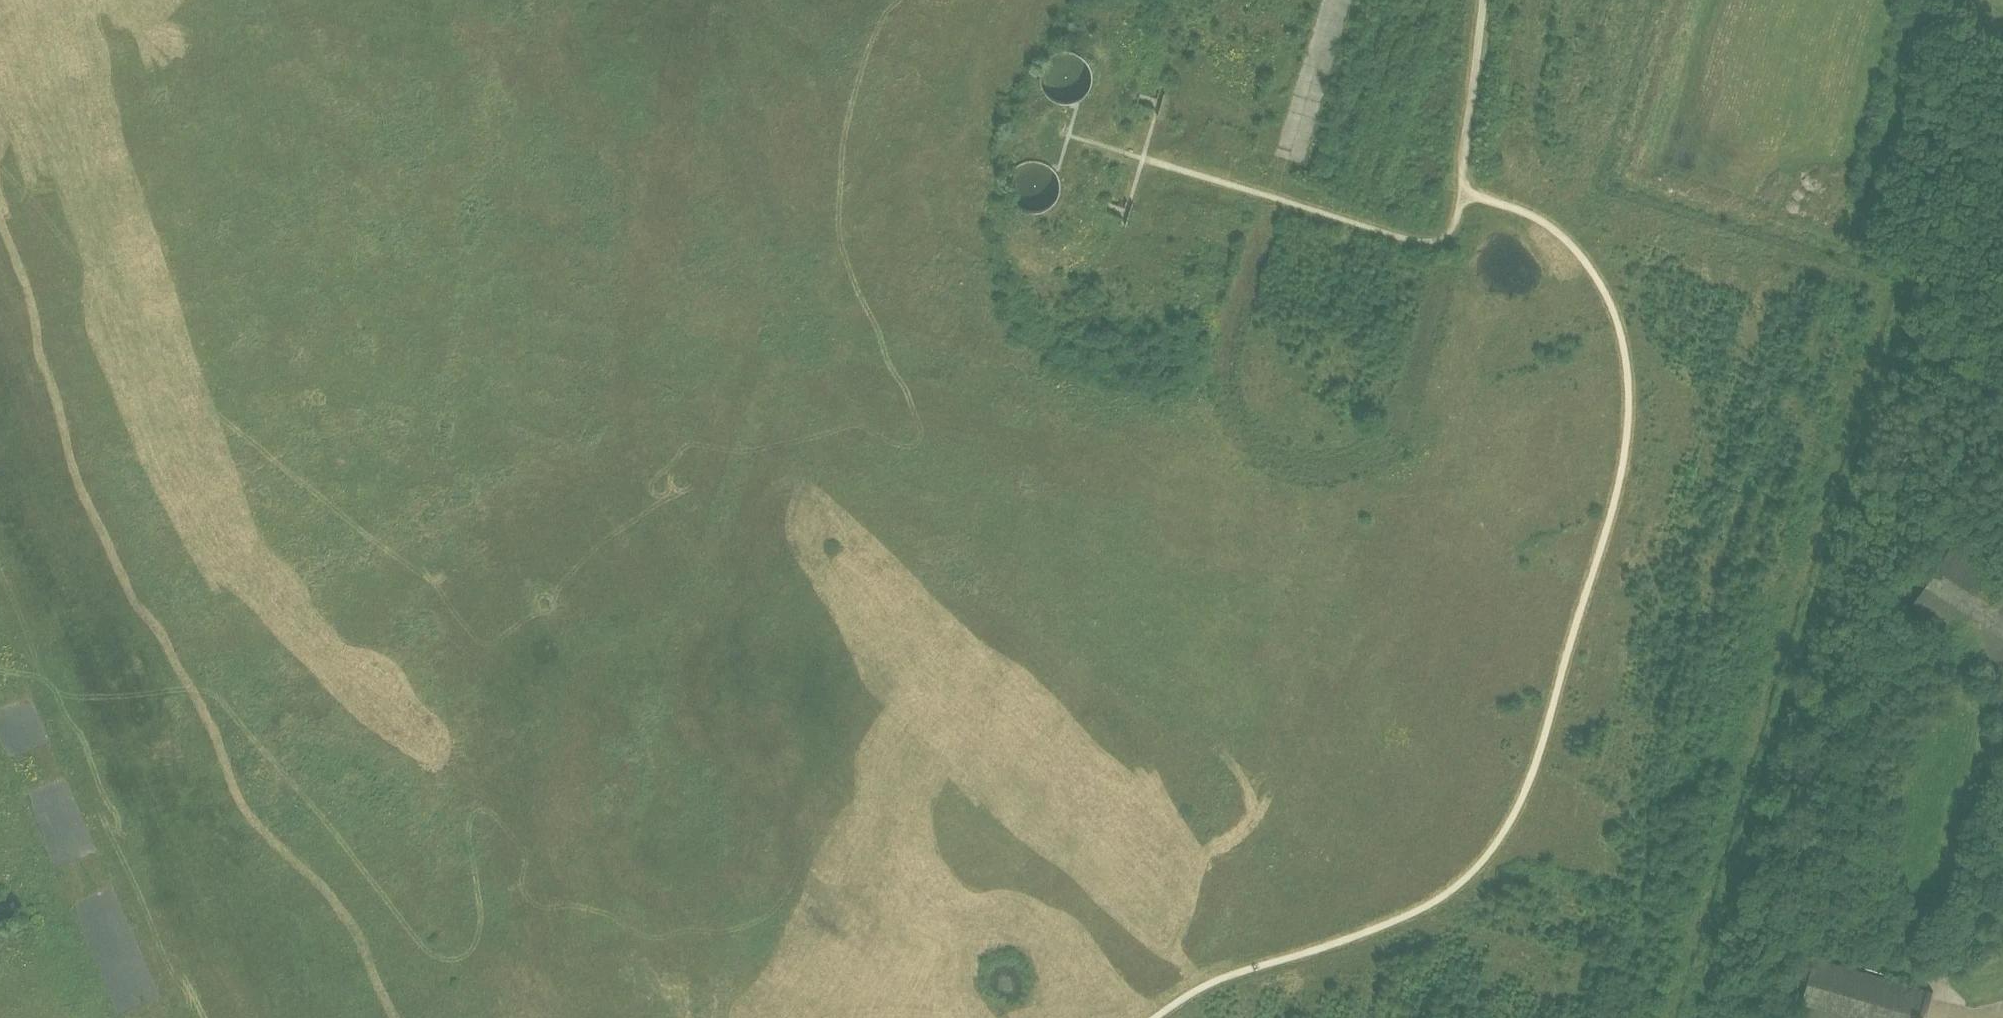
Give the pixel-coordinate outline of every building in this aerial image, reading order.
[(1945,555),(1940,563),(1928,555),(1927,557),(1912,580),(1923,588),(1912,605),(2002,665),(2002,581),(1951,546),(1945,555)] [(1787,1000),(1801,1004),(1798,1013),(1797,1016),(1796,1017),(1926,1017),(1934,991),(1927,989),(1918,986),(1815,956),(1812,964),(1812,966),(1809,975),(1796,972),(1795,974),(1792,986),(1788,998),(1787,1000)]
